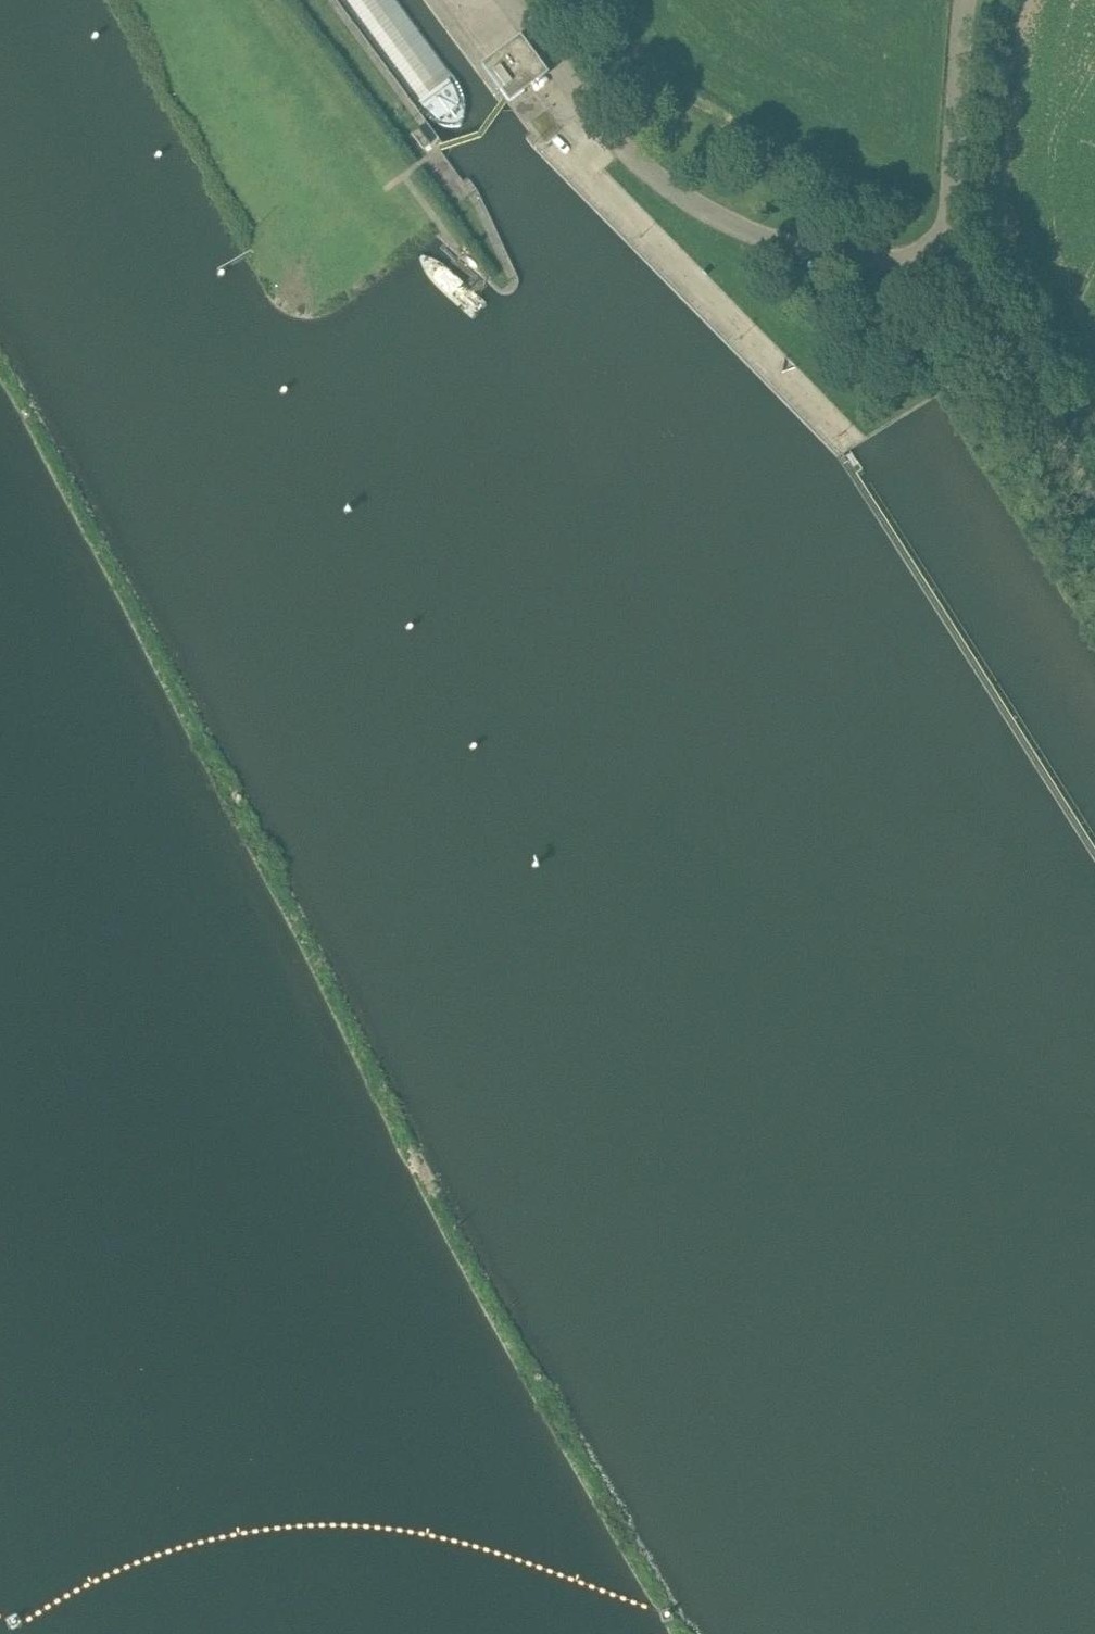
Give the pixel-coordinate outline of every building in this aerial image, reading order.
[(549,71),(520,33),(480,64),(510,102),(511,101),(549,71)]
